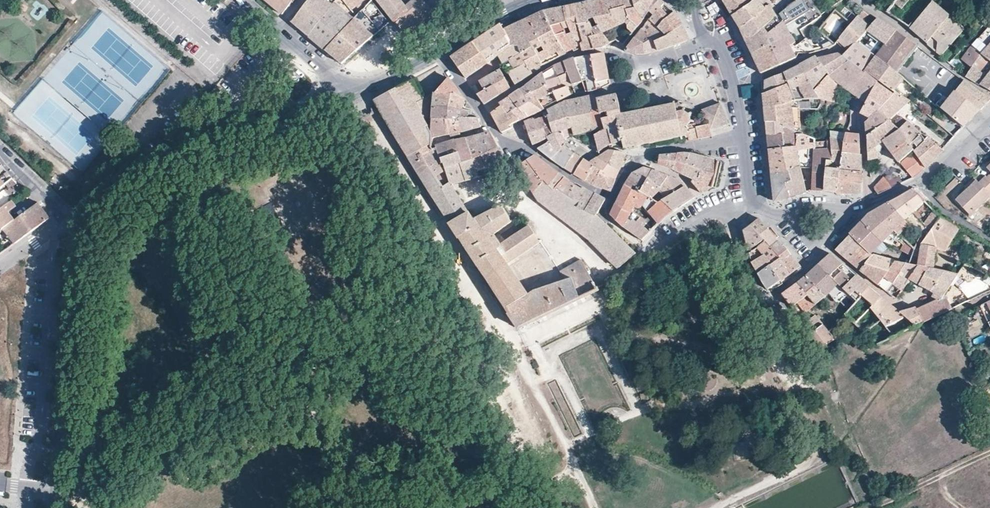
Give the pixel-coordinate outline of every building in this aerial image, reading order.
[(288,0),(265,0),(282,14),(291,3),(288,0)] [(325,0),(309,0),(292,22),(309,36),(333,5),(325,0)] [(343,0),(337,0),(336,1),(333,5),(309,36),(325,50),(354,20),(343,10),(347,5),(343,0)] [(358,0),(343,0),(347,5),(351,10),(360,3),(358,0)] [(397,24),(410,37),(432,10),(423,0),(414,0),(405,7),(400,0),(378,0),(397,24)] [(584,3),(590,20),(595,18),(598,0),(595,0),(584,3)] [(595,18),(598,26),(608,39),(610,37),(606,31),(626,22),(629,20),(626,10),(635,7),(633,0),(598,0),(595,18)] [(635,7),(644,19),(650,11),(658,0),(633,0),(635,7)] [(660,0),(658,0),(650,11),(654,15),(665,4),(660,0)] [(724,2),(732,16),(748,5),(752,2),(751,0),(726,0),(724,2)] [(732,16),(741,29),(747,42),(761,32),(761,31),(776,16),(769,3),(766,0),(751,0),(752,2),(748,5),(732,16)] [(804,0),(796,0),(779,14),(783,22),(785,27),(811,12),(804,0)] [(880,8),(886,12),(891,7),(885,2),(880,8)] [(926,44),(941,56),(965,29),(932,2),(910,28),(927,43),(926,44)] [(584,3),(564,7),(566,19),(567,22),(569,28),(572,33),(578,46),(581,45),(581,44),(584,42),(579,24),(591,22),(590,20),(584,3)] [(674,13),(665,4),(654,15),(649,20),(648,22),(642,29),(650,37),(665,19),(674,13)] [(564,7),(545,11),(551,26),(561,23),(564,30),(569,28),(567,22),(566,19),(564,7)] [(631,22),(638,27),(644,19),(635,7),(626,10),(629,20),(631,22)] [(870,13),(864,9),(858,17),(863,21),(870,13)] [(343,63),(380,30),(363,10),(357,17),(354,20),(325,50),(342,64),(343,63)] [(545,11),(530,18),(541,42),(550,38),(560,57),(566,54),(566,52),(556,36),(551,26),(545,11)] [(675,14),(674,13),(665,19),(650,37),(655,42),(666,37),(683,26),(679,21),(675,14)] [(779,14),(776,16),(761,31),(761,32),(747,42),(752,53),(771,45),(766,35),(783,22),(779,14)] [(863,21),(858,17),(852,23),(837,41),(848,51),(850,48),(852,46),(854,44),(855,44),(856,43),(857,42),(867,30),(870,27),(863,21)] [(543,65),(560,57),(550,38),(541,42),(530,18),(519,23),(533,48),(537,55),(525,62),(526,64),(533,74),(541,69),(543,65)] [(896,72),(917,45),(897,31),(877,18),(870,27),(867,30),(876,37),(886,44),(876,56),(887,64),(896,72)] [(582,47),(582,51),(594,49),(590,36),(595,34),(593,29),(591,22),(579,24),(584,42),(581,44),(581,45),(582,47)] [(628,29),(633,33),(638,27),(631,22),(628,26),(628,29)] [(766,35),(771,45),(793,34),(791,31),(788,33),(785,27),(783,22),(766,35)] [(519,23),(504,30),(513,47),(511,48),(499,56),(504,65),(533,48),(519,23)] [(561,23),(551,26),(556,36),(566,52),(573,48),(567,35),(564,30),(561,23)] [(491,32),(474,43),(488,64),(499,56),(511,48),(513,47),(504,30),(501,25),(491,32)] [(590,36),(594,49),(603,47),(611,43),(608,39),(598,26),(593,29),(595,34),(590,36)] [(690,40),(683,26),(666,37),(655,42),(658,51),(690,40)] [(973,47),(989,61),(989,27),(989,29),(973,47)] [(650,37),(642,29),(636,38),(647,54),(658,51),(655,42),(650,37)] [(876,37),(867,30),(857,42),(865,49),(876,37)] [(567,35),(573,48),(578,46),(572,33),(567,35)] [(771,45),(780,65),(796,58),(790,46),(798,42),(793,34),(771,45)] [(647,54),(636,38),(626,51),(627,53),(638,54),(647,54)] [(850,48),(848,51),(843,57),(849,61),(862,71),(868,64),(874,56),(865,49),(857,42),(856,43),(855,44),(854,44),(852,46),(850,48)] [(488,64),(474,43),(464,50),(452,58),(467,78),(488,64)] [(771,45),(752,53),(761,73),(780,65),(771,45)] [(973,47),(962,61),(971,69),(966,77),(989,91),(989,61),(973,47)] [(533,48),(504,65),(509,74),(526,64),(525,62),(537,55),(533,48)] [(589,56),(574,59),(583,81),(587,92),(594,90),(601,89),(602,88),(611,84),(605,53),(600,54),(589,56)] [(843,57),(839,54),(818,58),(827,73),(828,75),(829,76),(849,61),(843,57)] [(894,92),(904,78),(896,72),(887,64),(876,56),(876,57),(869,65),(864,72),(878,83),(879,81),(894,92)] [(827,73),(818,58),(816,57),(800,65),(809,82),(813,89),(827,73)] [(574,59),(564,62),(568,73),(573,85),(583,81),(574,59)] [(862,71),(849,61),(829,76),(828,75),(814,92),(818,99),(821,100),(826,101),(832,101),(835,97),(843,86),(853,94),(856,90),(859,92),(856,96),(866,104),(878,83),(864,72),(862,71)] [(564,62),(555,66),(559,77),(568,73),(564,62)] [(526,64),(509,74),(516,85),(533,74),(526,64)] [(809,82),(800,65),(784,73),(788,84),(791,91),(809,82)] [(544,73),(543,73),(550,94),(554,92),(555,91),(563,89),(559,77),(555,66),(544,73)] [(480,82),(485,91),(494,85),(506,79),(501,70),(500,71),(499,68),(498,68),(490,73),(491,75),(480,82)] [(543,73),(522,90),(531,103),(542,110),(558,102),(554,92),(550,94),(543,73)] [(554,92),(558,102),(571,95),(567,87),(573,85),(568,73),(559,77),(563,89),(555,91),(554,92)] [(765,93),(788,84),(784,73),(764,81),(765,93)] [(466,100),(448,78),(436,93),(434,92),(433,107),(450,107),(462,110),(466,100)] [(494,85),(500,95),(510,88),(506,79),(494,85)] [(599,291),(598,289),(583,262),(562,271),(554,277),(558,283),(533,291),(526,281),(521,285),(507,264),(540,242),(530,227),(502,245),(495,234),(512,222),(502,206),(474,220),(452,185),(478,178),(485,175),(490,173),(487,167),(506,159),(499,146),(481,155),(472,160),(466,139),(458,141),(457,139),(455,139),(460,153),(442,159),(436,145),(432,139),(432,135),(431,133),(424,118),(428,118),(429,95),(423,98),(413,80),(384,96),(374,100),(374,101),(415,168),(450,223),(460,239),(461,239),(510,313),(509,314),(519,329),(599,291)] [(964,80),(955,91),(980,110),(989,101),(989,97),(988,97),(980,92),(978,91),(964,80)] [(809,82),(791,91),(795,100),(800,100),(818,99),(814,92),(813,89),(809,82)] [(894,94),(878,83),(866,104),(861,113),(871,118),(878,111),(894,94)] [(494,85),(485,91),(481,93),(475,84),(472,86),(479,96),(485,105),(500,95),(494,85)] [(791,91),(788,84),(765,93),(763,94),(764,108),(781,106),(791,102),(793,111),(801,109),(800,100),(795,100),(791,91)] [(522,90),(510,97),(523,113),(525,112),(529,117),(531,116),(542,110),(531,103),(522,90)] [(980,110),(955,91),(942,109),(964,126),(980,110)] [(910,101),(895,93),(894,94),(878,111),(888,120),(910,101)] [(598,102),(597,100),(592,95),(589,96),(590,104),(598,102)] [(617,115),(622,114),(617,95),(597,99),(597,100),(598,102),(600,113),(605,128),(605,130),(619,126),(617,115)] [(600,113),(598,102),(590,104),(589,96),(564,101),(547,110),(549,113),(550,116),(548,116),(554,134),(558,132),(559,132),(567,129),(572,128),(574,135),(605,128),(600,113)] [(223,106),(232,102),(230,97),(221,101),(223,106)] [(510,97),(500,104),(508,115),(512,112),(520,121),(529,117),(525,112),(523,113),(510,97)] [(676,103),(643,110),(622,114),(617,115),(619,126),(624,149),(630,148),(678,138),(681,141),(683,140),(690,141),(712,136),(710,131),(708,125),(688,130),(689,128),(688,126),(689,125),(690,124),(690,123),(691,122),(693,123),(693,121),(691,121),(691,119),(691,118),(690,116),(692,115),(691,113),(689,114),(688,113),(686,112),(685,111),(685,110),(684,109),(684,108),(683,106),(685,105),(684,104),(682,105),(681,104),(680,103),(680,102),(678,101),(678,103),(676,103)] [(781,106),(764,108),(766,122),(774,122),(783,126),(797,130),(793,111),(791,102),(781,106)] [(508,115),(500,104),(491,111),(497,123),(503,134),(512,130),(511,128),(512,124),(520,121),(512,112),(508,115)] [(703,110),(708,125),(710,131),(720,128),(729,125),(725,114),(721,104),(712,107),(703,110)] [(432,120),(446,120),(462,119),(462,118),(479,118),(474,112),(462,110),(450,107),(433,107),(432,120)] [(801,109),(793,111),(797,130),(803,134),(801,109)] [(889,121),(888,120),(878,111),(871,118),(866,122),(867,136),(889,121)] [(541,119),(548,138),(554,134),(548,116),(541,119)] [(910,145),(921,135),(921,134),(907,121),(901,116),(895,122),(897,123),(894,126),(899,130),(910,145)] [(462,119),(461,132),(481,127),(479,118),(462,118),(462,119)] [(447,134),(450,134),(461,132),(462,119),(446,120),(447,134)] [(532,145),(541,141),(534,121),(533,119),(524,122),(529,136),(532,145)] [(534,121),(541,141),(548,138),(541,119),(534,121)] [(460,153),(455,139),(451,140),(450,134),(447,134),(446,120),(432,120),(431,133),(432,135),(432,139),(436,145),(442,159),(460,153)] [(889,121),(867,136),(868,159),(878,156),(877,153),(876,146),(880,143),(882,146),(885,149),(888,146),(899,162),(913,151),(910,145),(899,130),(894,126),(889,121)] [(774,122),(766,122),(767,136),(783,136),(783,126),(774,122)] [(624,149),(619,126),(605,130),(604,130),(595,135),(599,152),(599,153),(602,151),(606,148),(608,147),(609,146),(612,146),(613,148),(619,147),(621,147),(622,150),(624,149)] [(767,136),(769,149),(797,147),(797,135),(797,130),(783,126),(783,136),(767,136)] [(571,136),(567,129),(559,132),(558,132),(554,134),(548,138),(550,142),(548,143),(558,153),(565,145),(564,138),(571,136)] [(843,153),(846,133),(830,131),(831,141),(834,161),(827,160),(825,188),(825,191),(836,193),(838,181),(840,170),(843,153)] [(481,155),(499,146),(491,132),(475,136),(481,155)] [(860,135),(847,133),(846,133),(843,153),(860,155),(860,135)] [(815,139),(803,134),(797,135),(797,147),(769,149),(772,175),(788,172),(788,170),(800,167),(804,181),(813,180),(815,142),(815,139)] [(597,151),(599,152),(595,135),(590,138),(593,149),(597,151)] [(925,167),(942,149),(928,137),(925,140),(921,135),(910,145),(913,151),(925,167)] [(472,160),(481,155),(475,136),(466,139),(472,160)] [(812,190),(816,190),(816,187),(825,188),(827,160),(834,161),(831,141),(826,141),(815,142),(813,180),(812,190)] [(558,153),(548,143),(539,149),(552,159),(558,153)] [(558,153),(552,159),(565,167),(574,153),(565,145),(558,153)] [(604,153),(600,156),(598,157),(620,170),(622,166),(624,167),(626,162),(624,160),(626,154),(620,151),(612,150),(610,150),(608,151),(604,153)] [(913,178),(925,167),(913,151),(900,163),(913,178)] [(594,166),(590,163),(584,159),(574,153),(565,167),(586,181),(594,166)] [(685,153),(678,154),(674,170),(683,174),(690,154),(685,153)] [(861,172),(860,155),(843,153),(840,170),(861,172)] [(674,170),(678,154),(655,156),(655,158),(653,158),(652,161),(661,165),(674,170)] [(690,154),(683,174),(694,180),(699,171),(706,158),(690,154)] [(528,186),(533,193),(544,180),(549,185),(559,174),(535,156),(528,160),(537,172),(527,180),(529,185),(528,186)] [(620,170),(598,157),(595,159),(590,163),(594,166),(602,170),(600,174),(616,180),(620,170)] [(722,163),(706,158),(699,171),(719,176),(722,163)] [(518,166),(527,180),(537,172),(528,160),(518,166)] [(518,176),(513,165),(508,165),(515,178),(518,176)] [(611,191),(616,180),(600,174),(602,170),(594,166),(586,181),(595,185),(611,191)] [(795,196),(806,192),(804,181),(800,167),(788,170),(788,172),(795,196)] [(646,182),(653,170),(644,168),(634,173),(646,182)] [(661,188),(669,176),(653,170),(646,182),(634,173),(633,173),(629,179),(643,188),(644,186),(656,195),(658,193),(662,189),(661,188)] [(849,182),(848,194),(857,194),(862,192),(861,172),(840,170),(838,181),(849,182)] [(699,171),(694,180),(693,182),(702,194),(712,188),(716,188),(719,176),(699,171)] [(774,202),(795,196),(788,172),(772,175),(774,202)] [(559,174),(549,185),(554,190),(557,188),(565,179),(560,174),(559,174)] [(523,184),(518,176),(515,178),(520,186),(523,184)] [(664,200),(685,187),(679,180),(669,176),(661,188),(662,189),(658,193),(664,200)] [(989,194),(989,181),(986,177),(986,176),(979,183),(989,194)] [(878,194),(892,188),(884,177),(874,188),(874,189),(878,194)] [(976,180),(973,177),(964,186),(967,189),(976,180)] [(576,186),(565,179),(557,188),(569,195),(576,186)] [(629,179),(625,185),(640,194),(641,193),(651,199),(656,195),(644,186),(643,188),(629,179)] [(636,253),(607,225),(599,217),(597,215),(579,207),(581,201),(573,199),(569,195),(557,188),(554,190),(549,185),(544,180),(533,193),(539,202),(540,202),(578,231),(588,238),(617,268),(618,268),(619,268),(636,253)] [(989,196),(989,194),(979,183),(976,180),(967,189),(956,200),(968,212),(973,207),(976,210),(989,196)] [(838,181),(836,193),(848,194),(849,182),(838,181)] [(664,218),(673,211),(662,201),(657,203),(651,199),(641,193),(640,194),(625,185),(616,204),(631,215),(632,212),(635,207),(639,208),(642,208),(643,206),(644,206),(651,214),(659,224),(664,218)] [(573,199),(581,201),(587,190),(582,188),(581,189),(576,186),(569,195),(573,199)] [(673,211),(686,203),(695,198),(685,187),(664,200),(662,201),(673,211)] [(925,202),(913,189),(889,203),(905,220),(912,213),(925,202)] [(597,215),(599,217),(602,212),(599,210),(606,200),(596,194),(587,190),(581,201),(579,207),(597,215)] [(3,207),(8,212),(16,206),(12,200),(3,207)] [(13,243),(48,218),(37,203),(14,220),(2,229),(13,243)] [(905,220),(889,203),(870,214),(864,221),(885,241),(905,220)] [(642,241),(659,224),(651,214),(649,217),(646,222),(632,212),(631,215),(616,204),(611,215),(623,227),(642,241)] [(649,217),(651,214),(644,206),(643,206),(642,208),(649,217)] [(2,229),(14,220),(8,212),(3,207),(0,209),(0,210),(0,231),(2,229)] [(924,227),(936,212),(931,207),(921,223),(924,227)] [(941,217),(936,212),(924,227),(918,235),(923,240),(941,217)] [(921,223),(912,213),(905,220),(918,235),(924,227),(921,223)] [(946,251),(960,228),(941,217),(923,240),(921,243),(920,249),(919,257),(917,266),(933,269),(937,249),(946,251)] [(759,219),(750,227),(763,241),(769,247),(778,241),(776,238),(777,236),(770,228),(768,230),(759,219)] [(885,241),(864,221),(851,235),(862,246),(870,254),(871,254),(885,241)] [(763,241),(750,227),(744,232),(749,250),(763,241)] [(849,261),(862,246),(851,235),(836,250),(849,261)] [(911,255),(919,257),(920,249),(915,248),(905,240),(900,250),(911,255)] [(763,241),(749,250),(752,262),(763,255),(771,264),(780,259),(769,247),(763,241)] [(790,255),(778,241),(769,247),(780,259),(782,261),(790,255)] [(870,254),(862,246),(849,261),(860,269),(872,255),(870,254)] [(830,275),(842,264),(831,254),(819,265),(830,275)] [(871,254),(870,254),(872,255),(860,269),(867,275),(873,268),(886,274),(895,261),(871,254)] [(763,255),(752,262),(752,263),(758,273),(770,265),(771,264),(763,255)] [(800,266),(790,255),(782,261),(790,273),(800,266)] [(782,261),(780,259),(771,264),(770,265),(780,280),(790,273),(782,261)] [(917,266),(895,261),(886,274),(879,285),(887,292),(894,283),(902,290),(909,279),(917,266)] [(969,273),(973,267),(966,263),(962,268),(969,273)] [(830,275),(843,288),(855,275),(842,264),(830,275)] [(770,265),(758,273),(767,289),(780,280),(770,265)] [(830,292),(847,311),(856,301),(843,288),(830,275),(819,265),(805,277),(827,295),(830,292)] [(927,288),(931,291),(944,271),(933,269),(917,266),(909,279),(927,288)] [(873,268),(867,275),(879,285),(886,274),(873,268)] [(917,309),(923,322),(951,309),(947,297),(943,296),(948,288),(958,275),(958,274),(944,271),(931,291),(934,292),(932,297),(937,300),(917,309)] [(843,288),(856,301),(862,296),(869,287),(855,275),(843,288)] [(808,295),(815,304),(826,296),(827,295),(805,277),(797,283),(808,295)] [(16,305),(0,283),(0,327),(14,329),(16,305)] [(782,294),(791,307),(808,295),(797,283),(782,294)] [(869,287),(862,296),(873,305),(881,297),(869,287)] [(886,326),(904,316),(898,312),(881,297),(873,305),(870,308),(886,326)] [(762,315),(768,325),(781,317),(775,307),(762,315)] [(904,316),(915,326),(923,322),(917,309),(915,307),(910,308),(898,312),(904,316)] [(804,325),(811,334),(823,325),(815,315),(804,325)] [(959,315),(955,317),(960,329),(965,327),(959,315)] [(811,334),(821,348),(835,339),(829,331),(823,325),(811,334)] [(16,333),(0,332),(0,460),(4,460),(16,333)]
